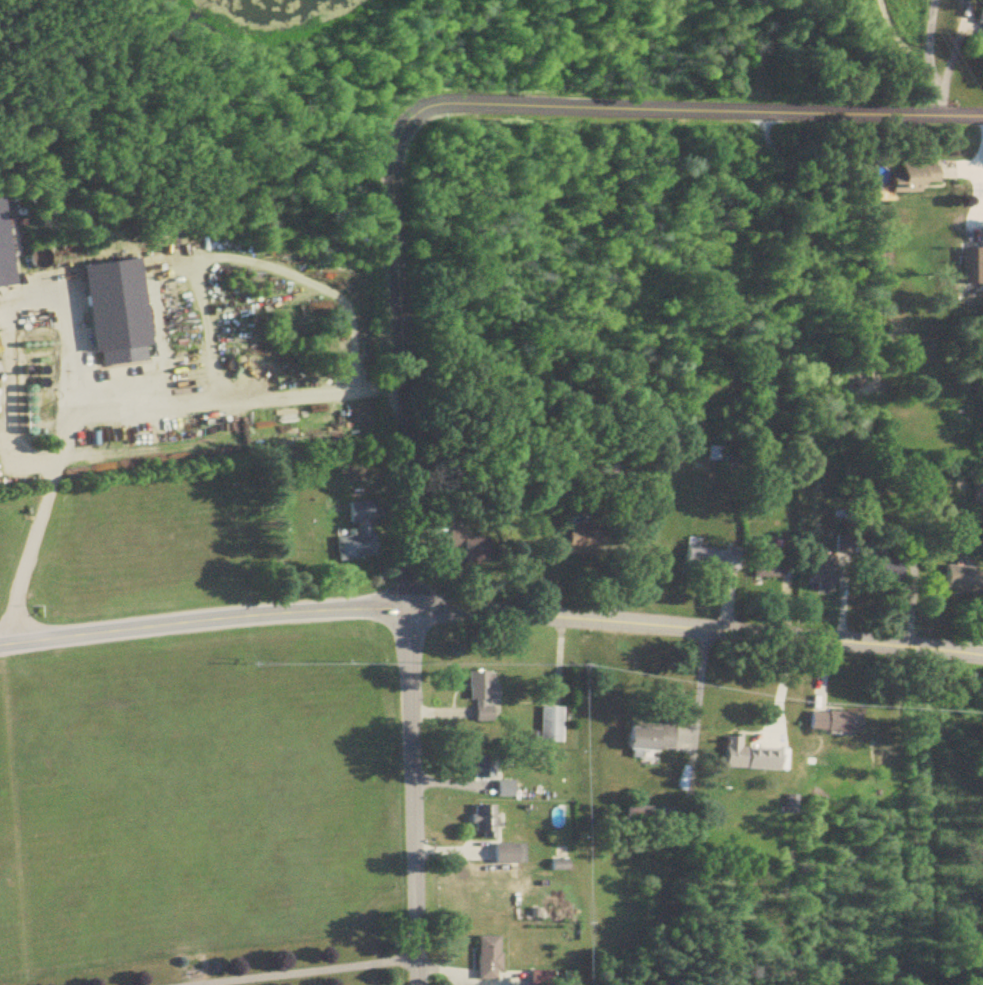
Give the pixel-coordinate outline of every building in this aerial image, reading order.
[(971,11),(971,24),(976,24),(976,44),(982,44),(982,11),(971,11)] [(917,194),(917,183),(934,183),(934,165),(896,164),(896,173),(887,173),(886,193),(917,194)] [(8,285),(0,220),(0,286),(8,285)] [(957,248),(957,285),(982,285),(982,248),(957,248)] [(133,259),(76,265),(86,353),(93,352),(95,366),(144,361),(133,259)] [(718,447),(705,447),(705,472),(718,472),(718,447)] [(738,475),(738,456),(722,456),(722,475),(738,475)] [(970,480),(970,504),(982,504),(982,480),(970,480)] [(332,538),(334,560),(372,557),(367,501),(346,503),(347,524),(355,524),(356,537),(332,538)] [(485,538),(462,537),(463,527),(447,526),(446,551),(456,551),(455,564),(484,565),(485,538)] [(592,530),(561,530),(561,555),(592,555),(592,530)] [(739,550),(704,547),(705,540),(686,538),(683,565),(737,570),(739,550)] [(778,562),(771,562),(771,540),(750,539),(749,579),(778,579),(778,562)] [(804,583),(814,584),(814,593),(830,593),(830,556),(805,555),(804,583)] [(897,559),(877,558),(876,586),(896,587),(897,559)] [(941,567),(939,591),(982,593),(982,569),(941,567)] [(466,701),(472,701),(472,722),(493,722),(493,672),(465,672),(466,701)] [(538,708),(538,744),(560,744),(560,708),(538,708)] [(855,734),(856,714),(806,712),(806,733),(855,734)] [(623,727),(622,750),(669,752),(670,728),(623,727)] [(721,769),(775,771),(775,753),(738,752),(738,736),(722,736),(721,769)] [(491,778),(491,756),(469,756),(469,778),(491,778)] [(511,798),(511,782),(494,782),(494,798),(511,798)] [(471,807),(471,840),(491,840),(491,807),(471,807)] [(521,844),(490,844),(490,864),(521,864),(521,844)] [(496,937),(474,937),(474,980),(496,980),(496,937)]
